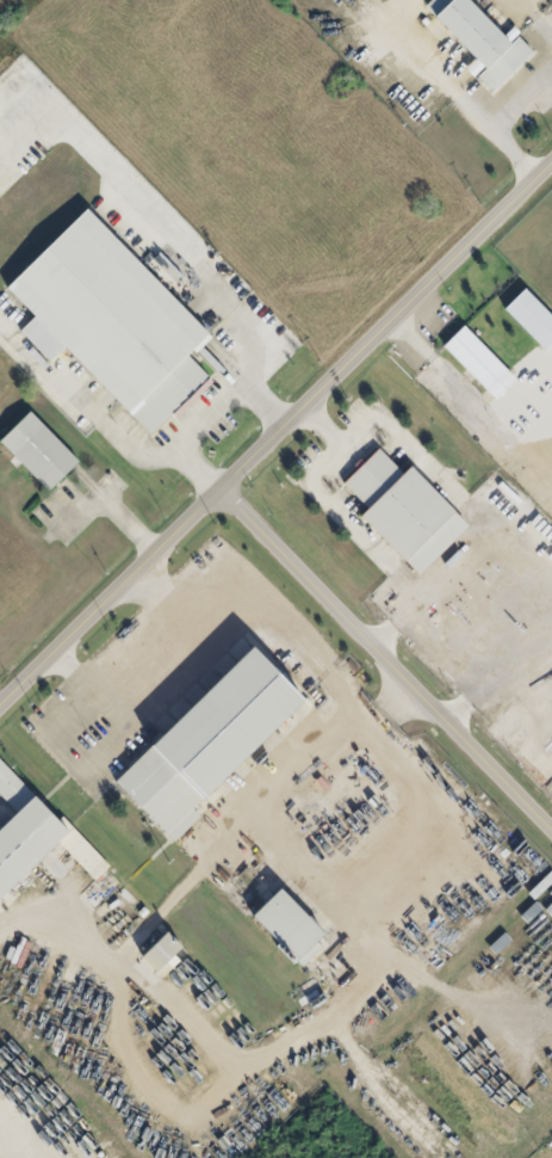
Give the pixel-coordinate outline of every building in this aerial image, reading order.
[(421,8),(473,61),(464,70),(471,77),(473,75),(490,92),(531,52),(515,36),(508,43),(466,0),(428,0),(421,8)] [(86,210),(207,332),(128,412),(6,289),(86,210)] [(551,340),(551,319),(522,288),(501,308),(541,350),(551,340)] [(513,379),(461,325),(440,346),(492,400),(513,379)] [(77,461),(48,491),(1,443),(31,413),(77,461)] [(356,515),(415,575),(465,526),(406,465),(400,472),(376,448),(341,483),(364,507),(356,515)] [(206,799),(154,747),(252,648),(303,700),(206,799)] [(67,830),(0,899),(0,830),(32,796),(67,830)] [(108,867),(77,833),(62,848),(93,881),(108,867)] [(325,934),(297,963),(254,920),(283,891),(325,934)] [(136,957),(153,973),(177,947),(161,931),(136,957)]
